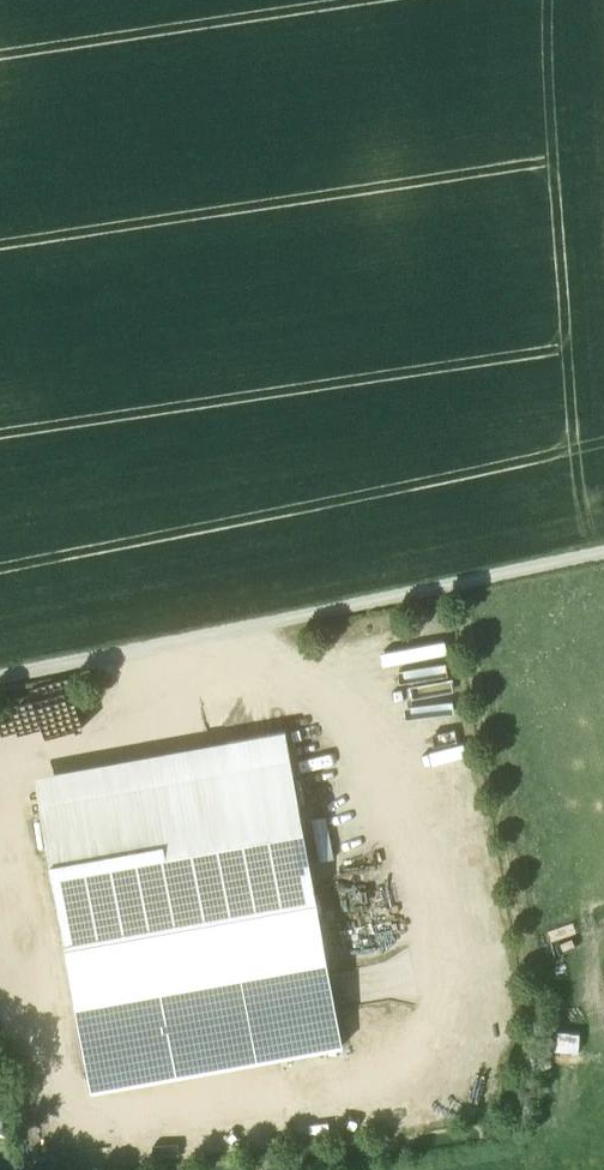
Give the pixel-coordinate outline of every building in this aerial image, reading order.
[(377,648),(388,699),(452,685),(445,650),(427,653),(424,637),(377,648)] [(233,772),(39,807),(65,949),(316,903),(285,733),(228,744),(233,772)] [(344,1052),(316,903),(65,949),(87,1070),(278,1035),(283,1063),(344,1052)]
